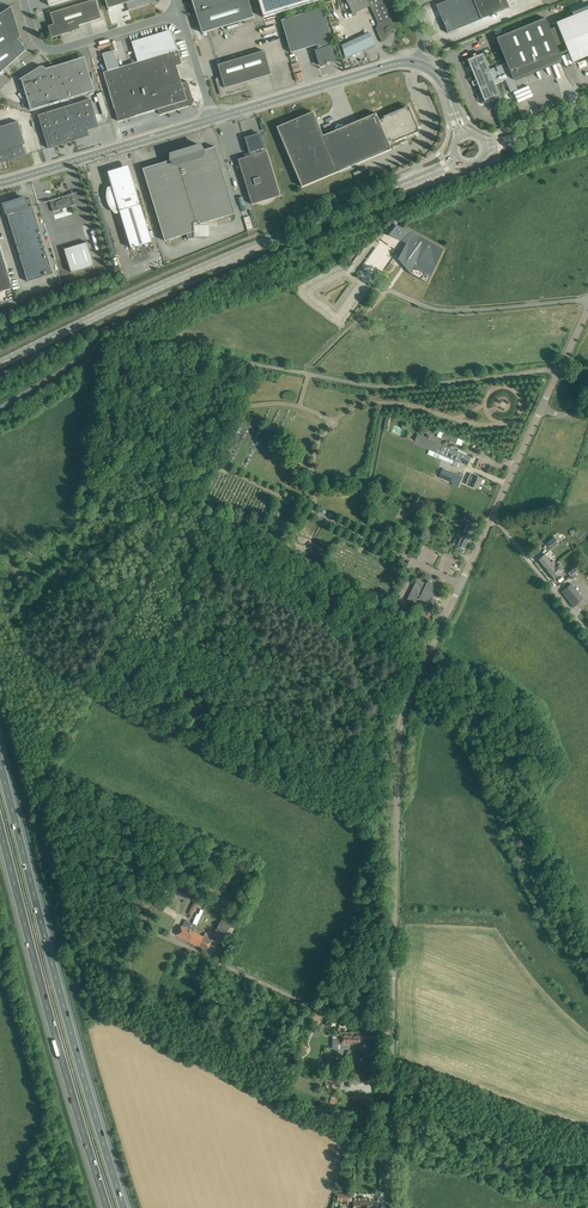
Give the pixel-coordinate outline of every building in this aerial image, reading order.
[(100,12),(96,0),(92,0),(50,13),(54,24),(48,26),(52,37),(80,29),(79,25),(102,18),(100,12)] [(159,0),(105,0),(108,8),(126,2),(129,10),(150,3),(155,6),(159,0)] [(202,33),(254,17),(249,0),(192,0),(202,33)] [(264,17),(320,0),(259,0),(264,17)] [(382,42),(391,33),(393,29),(391,17),(383,0),(367,0),(370,6),(378,23),(376,29),(382,42)] [(481,19),(509,7),(506,0),(448,0),(436,5),(448,33),(481,19)] [(21,36),(11,6),(0,14),(0,73),(26,50),(18,38),(21,36)] [(332,40),(331,34),(322,8),(281,20),(291,52),(316,45),(318,50),(316,50),(320,66),(326,64),(327,62),(327,61),(329,60),(330,61),(332,62),(335,61),(331,46),(329,46),(328,41),(332,40)] [(556,22),(570,57),(573,62),(587,56),(587,9),(556,22)] [(545,18),(497,38),(501,48),(506,63),(512,77),(513,79),(544,66),(562,59),(545,18)] [(108,71),(103,72),(118,121),(158,108),(160,114),(189,105),(188,104),(191,104),(191,103),(192,101),(193,100),(192,98),(193,98),(187,81),(170,86),(165,69),(182,64),(173,33),(168,30),(132,41),(138,62),(119,67),(114,50),(102,53),(108,71)] [(365,31),(337,44),(344,58),(372,45),(365,31)] [(219,77),(216,78),(215,79),(220,94),(222,95),(245,89),(243,82),(271,74),(264,50),(221,63),(220,60),(217,61),(218,64),(222,77),(220,78),(219,77)] [(474,57),(468,59),(476,80),(473,81),(474,85),(478,83),(485,102),(491,100),(492,102),(495,101),(494,99),(500,96),(495,84),(512,77),(506,63),(499,65),(498,63),(495,65),(496,67),(489,70),(483,53),(476,56),(475,53),(473,54),(474,57)] [(53,66),(46,69),(45,68),(45,67),(44,67),(43,66),(42,66),(41,66),(40,66),(18,80),(21,78),(31,110),(94,90),(89,72),(85,73),(81,58),(53,66)] [(101,110),(105,109),(101,92),(96,93),(101,110)] [(99,126),(90,99),(38,115),(48,148),(89,136),(87,130),(99,126)] [(313,111),(277,127),(302,187),(391,149),(388,142),(395,139),(395,141),(407,136),(406,135),(408,134),(410,132),(411,130),(413,127),(413,124),(413,121),(412,119),(414,119),(410,108),(407,109),(406,107),(385,116),(385,117),(379,120),(376,113),(323,135),(313,111)] [(1,162),(7,161),(14,159),(14,158),(26,155),(23,145),(25,144),(18,121),(0,127),(0,162),(1,162)] [(252,204),(280,195),(267,150),(265,151),(260,134),(246,138),(251,155),(238,159),(252,204)] [(175,152),(196,222),(199,222),(201,224),(235,213),(215,146),(204,150),(200,145),(175,152)] [(194,223),(196,222),(175,152),(174,153),(174,156),(171,157),(171,160),(143,168),(165,241),(194,232),(194,223)] [(152,242),(130,170),(124,169),(119,170),(113,172),(109,176),(112,187),(109,189),(108,192),(108,196),(108,199),(110,203),(111,206),(113,209),(116,212),(119,211),(131,248),(152,242)] [(48,201),(50,201),(53,211),(76,204),(72,194),(74,193),(62,197),(60,198),(60,197),(48,201)] [(53,274),(30,199),(26,200),(26,198),(14,201),(14,200),(9,201),(9,203),(3,205),(6,214),(7,214),(28,282),(53,274)] [(246,230),(252,228),(250,216),(244,217),(246,230)] [(431,274),(443,249),(410,232),(396,225),(387,236),(401,241),(406,243),(400,254),(400,255),(398,259),(405,263),(406,262),(409,264),(409,265),(413,268),(414,268),(415,266),(431,274)] [(87,242),(64,249),(71,272),(94,265),(87,242)] [(13,288),(0,247),(0,292),(13,288)] [(456,443),(457,440),(458,438),(444,433),(442,438),(447,440),(447,442),(452,443),(452,442),(456,443)] [(466,454),(430,439),(431,438),(430,436),(428,435),(427,436),(426,438),(421,436),(419,441),(418,441),(416,444),(440,454),(455,460),(460,462),(462,463),(467,466),(471,457),(466,454)] [(460,462),(455,460),(440,454),(438,459),(458,468),(460,462)] [(463,476),(445,469),(443,468),(439,478),(453,484),(459,486),(463,476)] [(482,478),(474,475),(471,473),(466,484),(469,485),(477,489),(482,478)] [(471,535),(477,521),(470,518),(471,515),(473,516),(465,512),(465,513),(463,519),(462,519),(468,521),(463,531),(471,535)] [(463,531),(459,529),(453,544),(458,546),(457,548),(461,550),(462,548),(464,549),(471,535),(463,531)] [(551,549),(559,543),(554,537),(546,542),(551,549)] [(554,566),(556,564),(554,560),(551,562),(545,554),(538,560),(547,571),(554,565),(554,566)] [(554,579),(558,576),(561,574),(560,573),(563,571),(556,564),(554,566),(554,565),(547,571),(554,579)] [(570,575),(577,569),(574,565),(567,571),(570,575)] [(427,582),(426,583),(417,579),(407,600),(415,604),(418,597),(433,605),(434,605),(435,605),(436,604),(437,603),(437,602),(437,601),(436,600),(436,599),(433,598),(437,588),(433,586),(433,585),(433,584),(433,583),(432,582),(431,581),(430,581),(429,581),(428,581),(427,582)] [(561,591),(573,607),(584,599),(572,583),(571,584),(570,583),(562,590),(562,591),(561,591)] [(182,886),(172,882),(169,888),(179,892),(182,886)] [(174,898),(166,894),(163,900),(170,905),(174,898)] [(167,907),(158,900),(154,905),(163,912),(167,907)] [(193,923),(185,920),(182,926),(181,925),(181,926),(177,934),(190,940),(194,932),(196,925),(200,917),(196,916),(193,923)] [(217,929),(227,933),(230,926),(220,921),(217,929)] [(203,936),(194,932),(190,940),(208,949),(212,940),(214,936),(205,932),(203,936)] [(350,1036),(350,1033),(341,1032),(340,1034),(336,1034),(336,1044),(340,1044),(340,1046),(349,1046),(350,1036)] [(349,1046),(353,1046),(353,1044),(360,1044),(360,1035),(354,1035),(354,1033),(350,1033),(350,1036),(349,1046)] [(342,1080),(337,1078),(338,1075),(329,1072),(326,1083),(336,1086),(335,1088),(339,1089),(342,1080)] [(352,1200),(352,1194),(338,1194),(338,1200),(341,1200),(341,1204),(348,1204),(349,1200),(352,1200)]
